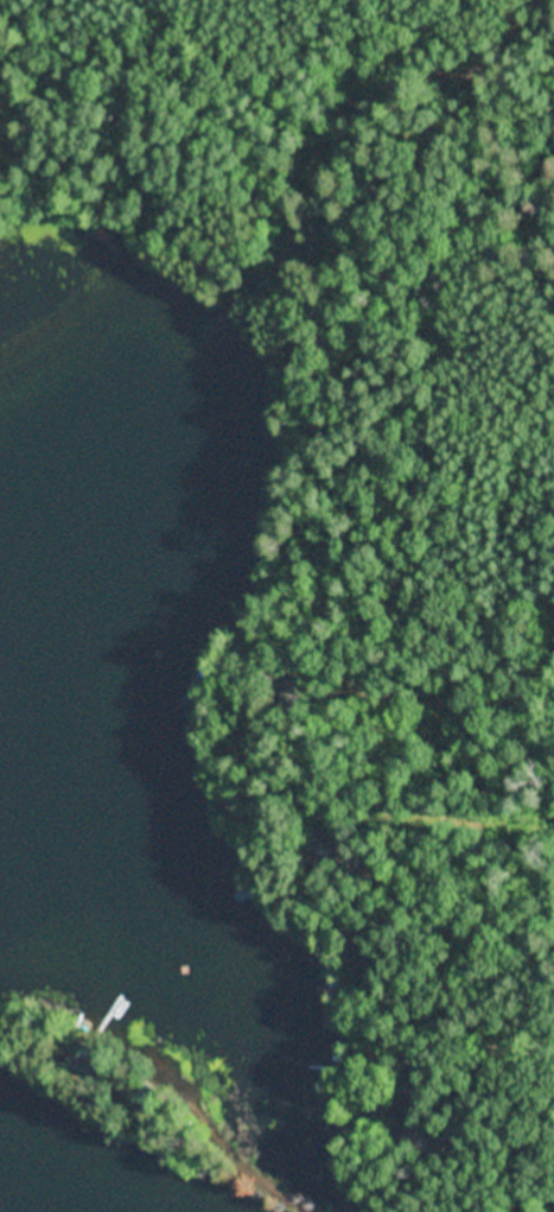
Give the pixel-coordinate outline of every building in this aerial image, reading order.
[(189,903),(206,903),(206,894),(189,894),(189,903)]
